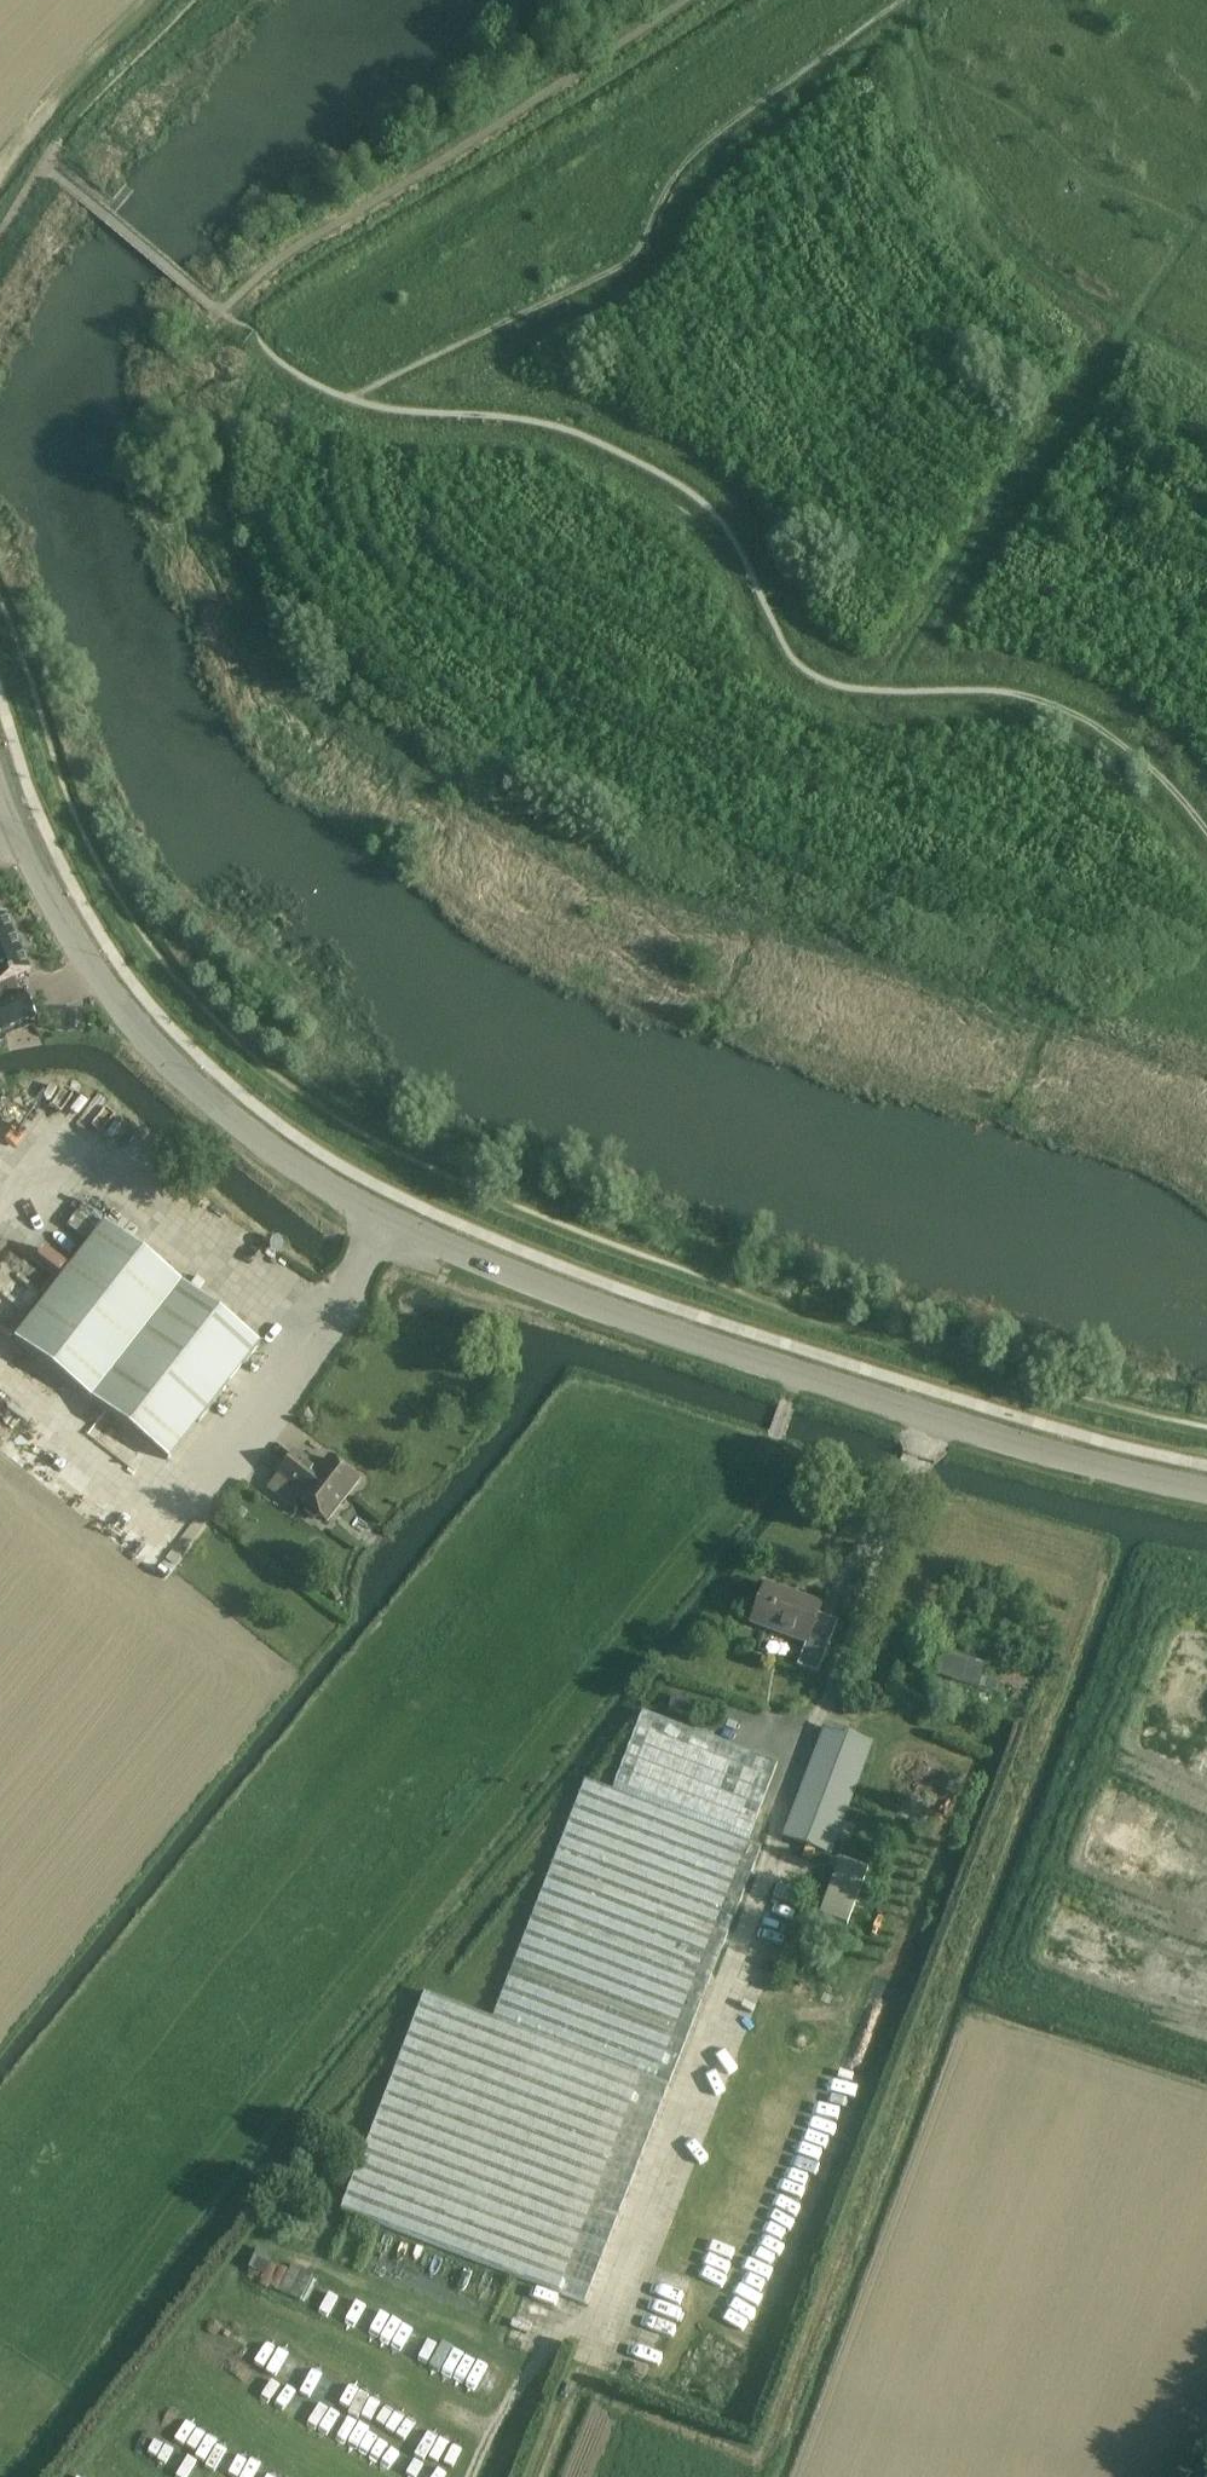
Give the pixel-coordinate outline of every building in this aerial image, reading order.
[(4,916),(0,917),(0,1002),(1,1004),(0,1004),(0,1034),(34,1018),(24,994),(21,995),(14,980),(30,973),(20,952),(21,952),(14,937),(11,931),(4,916)] [(105,1225),(15,1341),(91,1400),(129,1431),(159,1393),(198,1423),(259,1346),(105,1225)] [(296,1455),(279,1478),(302,1495),(298,1500),(305,1506),(304,1512),(313,1520),(319,1517),(326,1523),(358,1482),(329,1460),(319,1473),(296,1455)] [(761,1596),(750,1625),(806,1646),(798,1669),(817,1676),(837,1623),(818,1616),(821,1607),(794,1597),(765,1586),(761,1596)] [(935,1641),(926,1669),(979,1685),(978,1688),(996,1693),(998,1685),(1026,1693),(1030,1679),(1002,1671),(1002,1673),(984,1669),(988,1657),(935,1641)] [(671,1697),(667,1711),(704,1721),(708,1706),(671,1697)] [(584,2303),(600,2261),(761,1847),(747,1842),(776,1765),(685,1730),(642,1713),(612,1790),(584,1780),(492,2019),(424,1993),(357,2167),(340,2210),(525,2281),(584,2303)] [(825,1729),(784,1838),(829,1856),(871,1746),(825,1729)] [(847,1925),(868,1870),(840,1860),(820,1915),(847,1925)]
